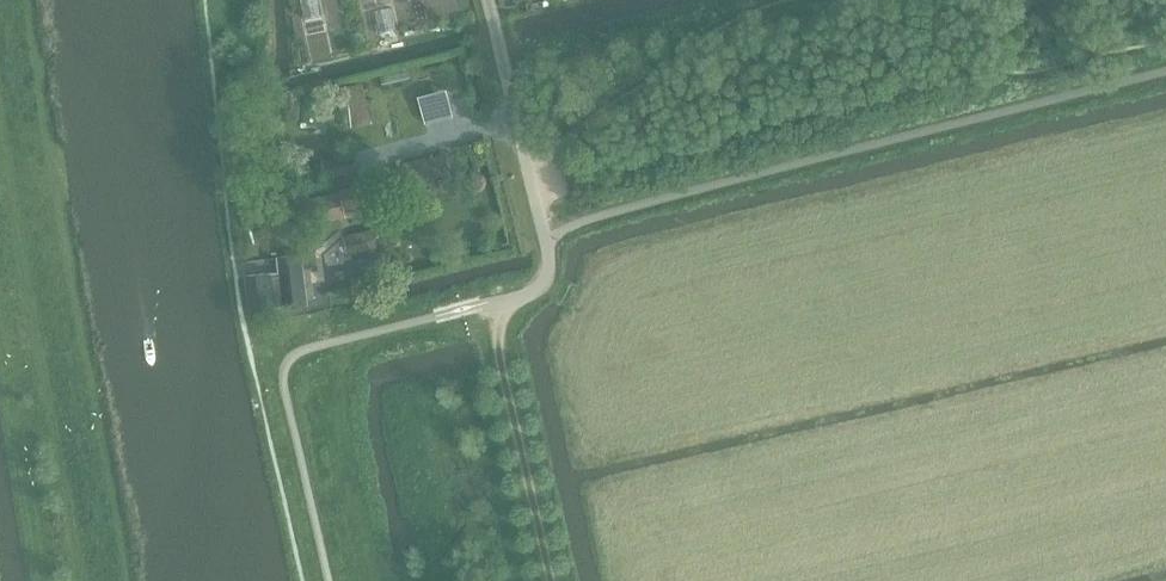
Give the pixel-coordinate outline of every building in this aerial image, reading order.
[(385,91),(413,84),(409,69),(381,75),(385,91)] [(345,87),(353,128),(371,124),(370,119),(376,118),(373,98),(366,100),(363,83),(345,87)] [(344,209),(366,204),(362,184),(340,189),(340,191),(296,201),(302,225),(332,219),(345,216),(344,209)] [(348,254),(378,247),(374,230),(344,237),(348,254)] [(251,312),(276,308),(276,307),(287,305),(283,271),(281,271),(280,266),(273,267),(274,274),(271,274),(246,278),(251,312)]
